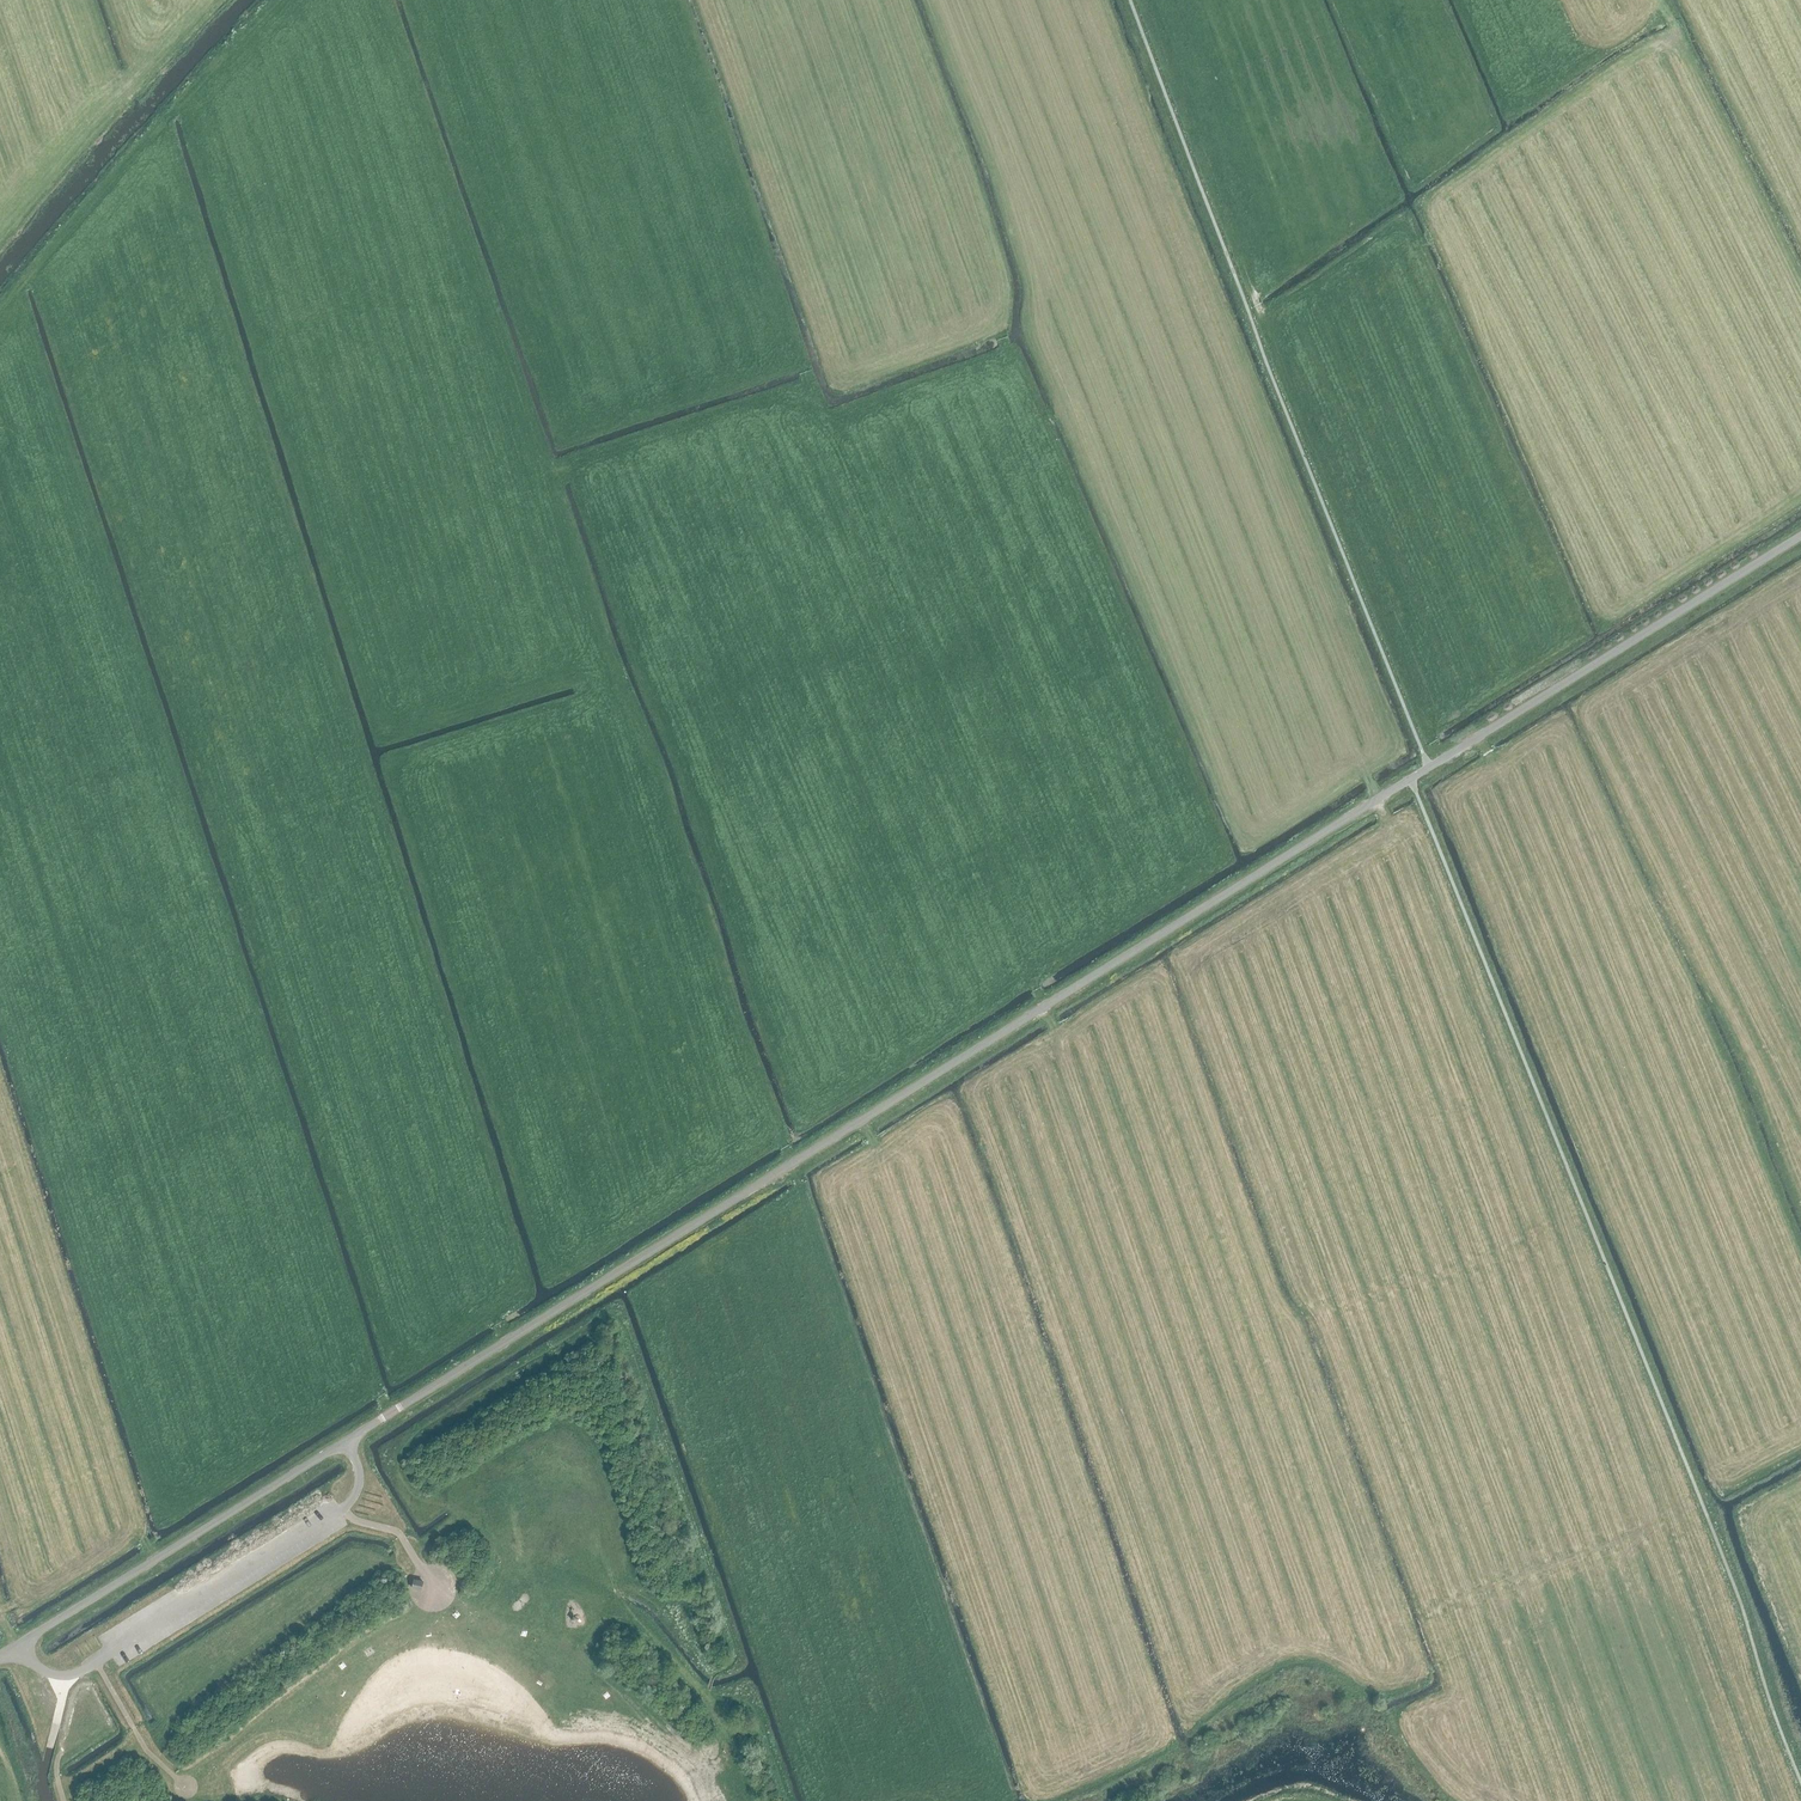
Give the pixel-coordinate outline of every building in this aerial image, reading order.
[(423,1581),(413,1579),(411,1588),(421,1590),(423,1581)]
